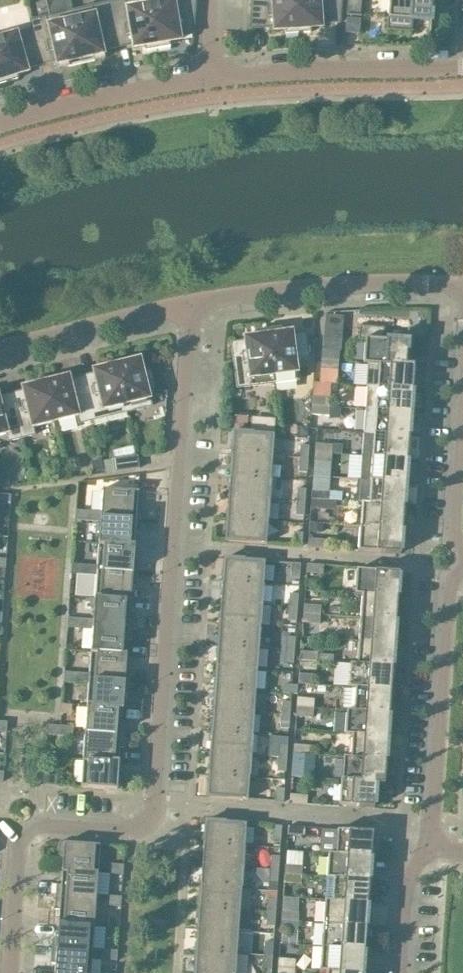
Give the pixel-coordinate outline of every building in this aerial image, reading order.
[(157,48),(149,0),(122,0),(108,2),(117,47),(131,45),(132,49),(144,47),(144,50),(157,48)] [(195,0),(149,0),(157,48),(169,46),(169,42),(180,40),(179,36),(193,34),(195,0)] [(295,0),(251,0),(249,28),(249,29),(273,27),(273,31),(285,30),(285,34),(297,33),(295,0)] [(297,33),(310,32),(310,28),(321,28),(321,24),(339,22),(341,0),(295,0),(297,33)] [(361,0),(347,0),(346,15),(360,16),(360,15),(361,0)] [(387,29),(386,29),(386,30),(412,32),(412,31),(411,31),(412,20),(430,21),(431,0),(389,0),(387,29)] [(102,50),(117,47),(108,2),(69,11),(81,64),(104,58),(102,50)] [(57,69),(81,64),(69,11),(29,20),(41,64),(55,61),(57,69)] [(41,64),(29,20),(31,29),(16,33),(16,32),(0,37),(0,65),(5,83),(17,79),(16,75),(27,72),(26,68),(41,64)] [(363,362),(413,366),(413,365),(405,364),(407,341),(383,339),(384,328),(385,328),(385,327),(358,325),(358,326),(359,327),(358,339),(365,340),(363,362)] [(267,330),(274,383),(298,380),(295,361),(308,360),(305,333),(292,335),(291,331),(280,332),(279,328),(267,330)] [(236,388),(274,383),(267,330),(254,332),(255,335),(243,337),(244,341),(231,343),(236,388)] [(321,359),(338,360),(339,351),(321,350),(321,359)] [(116,364),(127,412),(151,406),(147,391),(152,390),(147,369),(142,370),(139,358),(116,364)] [(337,369),(338,360),(321,359),(320,368),(337,369)] [(412,389),(413,366),(363,362),(363,363),(368,364),(366,386),(412,389)] [(92,421),(127,412),(116,364),(92,369),(93,373),(81,376),(92,421)] [(92,421),(81,376),(69,379),(68,375),(45,381),(54,422),(77,416),(79,424),(92,421)] [(32,427),(54,422),(45,381),(21,387),(22,391),(10,394),(21,438),(34,435),(32,427)] [(365,409),(410,412),(412,389),(366,386),(365,409)] [(10,394),(0,396),(0,435),(6,434),(8,441),(21,438),(10,394)] [(311,405),(329,407),(329,398),(312,396),(311,405)] [(328,416),(329,407),(311,405),(311,414),(328,416)] [(408,436),(410,412),(365,409),(363,433),(408,436)] [(234,416),(233,427),(245,427),(246,416),(234,416)] [(272,457),(273,434),(233,431),(231,454),(272,457)] [(361,456),(407,459),(408,436),(363,433),(361,456)] [(314,452),(331,454),(332,445),(314,443),(314,452)] [(299,459),(307,459),(308,446),(300,445),(299,459)] [(330,463),(331,454),(314,452),(313,461),(330,463)] [(270,478),(272,457),(231,454),(230,474),(229,474),(229,476),(270,478)] [(114,472),(138,469),(136,456),(112,460),(114,472)] [(405,482),(407,459),(361,456),(360,479),(370,480),(405,482)] [(306,473),(307,459),(299,459),(298,472),(306,473)] [(98,464),(94,468),(95,474),(105,473),(103,463),(98,464)] [(43,469),(33,471),(35,480),(45,477),(43,469)] [(270,479),(270,478),(229,476),(227,497),(268,500),(270,479)] [(403,506),(405,482),(370,480),(368,503),(361,502),(361,503),(403,506)] [(100,517),(141,520),(141,507),(137,507),(138,491),(102,488),(100,512),(88,511),(87,521),(100,522),(100,517)] [(295,502),(304,503),(305,489),(296,488),(295,502)] [(310,499),(328,500),(328,491),(311,490),(310,499)] [(10,505),(10,495),(0,494),(0,504),(10,505)] [(267,520),(268,500),(227,497),(226,519),(267,522),(267,520)] [(327,509),(328,500),(310,499),(310,508),(327,509)] [(303,516),(304,503),(295,502),(295,515),(303,516)] [(401,529),(403,506),(361,503),(359,526),(401,529)] [(87,521),(88,511),(75,510),(74,520),(87,521)] [(140,532),(141,520),(100,517),(100,522),(98,543),(134,546),(135,532),(140,532)] [(265,544),(267,522),(226,519),(226,520),(225,541),(265,544)] [(310,523),(310,531),(321,532),(321,524),(310,523)] [(400,554),(401,529),(359,526),(357,551),(400,554)] [(292,546),(301,546),(302,533),(293,532),(292,546)] [(307,547),(324,548),(325,539),(308,538),(307,547)] [(133,561),(134,546),(98,543),(96,565),(84,565),(83,575),(96,575),(96,570),(137,573),(138,562),(133,561)] [(263,583),(264,561),(224,558),(222,579),(221,581),(263,583)] [(299,577),(300,563),(291,563),(290,576),(299,577)] [(83,575),(84,565),(71,564),(71,574),(83,575)] [(323,574),(323,565),(306,564),(305,573),(323,574)] [(354,594),(397,597),(399,572),(356,569),(354,594)] [(136,586),(137,573),(96,570),(96,575),(94,597),(130,600),(131,586),(136,586)] [(263,585),(263,583),(221,581),(220,602),(261,605),(262,585),(263,585)] [(288,607),(297,608),(298,594),(289,593),(288,607)] [(395,620),(397,597),(354,594),(361,595),(360,618),(395,620)] [(129,614),(130,600),(94,597),(92,619),(80,619),(79,629),(92,629),(92,624),(133,627),(134,615),(129,614)] [(259,625),(261,605),(220,602),(218,624),(260,627),(260,625),(259,625)] [(303,614),(320,615),(320,606),(303,604),(303,614)] [(296,621),(297,608),(288,607),(287,620),(296,621)] [(319,624),(320,615),(303,614),(302,623),(319,624)] [(79,629),(80,619),(67,618),(67,628),(79,629)] [(393,643),(395,620),(360,618),(358,641),(393,643)] [(132,640),(133,627),(92,624),(92,629),(90,652),(126,654),(127,640),(132,640)] [(258,648),(260,627),(218,624),(218,625),(219,625),(217,645),(258,648)] [(285,650),(294,651),(295,637),(286,636),(285,650)] [(392,667),(393,643),(358,641),(357,664),(349,663),(349,664),(392,667)] [(256,670),(258,648),(217,645),(216,667),(256,670)] [(293,664),(294,651),(285,650),(284,663),(293,664)] [(299,660),(316,661),(317,652),(300,651),(299,660)] [(125,668),(126,654),(90,652),(89,673),(76,672),(76,683),(88,683),(88,678),(129,681),(130,669),(125,668)] [(316,670),(316,661),(299,660),(299,669),(316,670)] [(390,690),(392,667),(349,664),(348,687),(390,690)] [(255,691),(256,670),(216,667),(214,688),(255,691)] [(76,683),(76,672),(64,672),(63,682),(76,683)] [(128,694),(129,681),(88,678),(88,683),(86,705),(122,708),(123,694),(128,694)] [(297,685),(294,685),(284,684),(283,693),(297,694),(297,685)] [(388,713),(390,690),(348,687),(348,688),(355,688),(353,710),(346,710),(388,713)] [(253,713),(255,691),(214,688),(213,710),(253,713)] [(296,707),(313,708),(314,699),(296,698),(296,707)] [(280,715),(289,715),(290,702),(281,701),(280,715)] [(121,722),(122,708),(86,705),(84,732),(125,735),(126,723),(121,722)] [(312,717),(313,708),(296,707),(295,716),(312,717)] [(252,734),(253,713),(213,710),(211,730),(211,731),(252,734)] [(387,737),(388,713),(346,710),(344,734),(387,737)] [(288,729),(289,715),(280,715),(279,728),(288,729)] [(60,726),(59,726),(47,725),(46,735),(59,736),(60,726)] [(72,737),(72,731),(72,727),(60,726),(59,736),(72,737)] [(252,735),(252,734),(211,731),(209,753),(250,756),(251,735),(252,735)] [(124,748),(125,735),(84,732),(82,759),(118,762),(119,748),(124,748)] [(385,760),(387,737),(344,734),(352,735),(350,757),(343,757),(385,760)] [(277,758),(286,758),(287,745),(278,744),(277,758)] [(292,754),(310,755),(310,746),(293,745),(292,754)] [(248,776),(250,756),(209,753),(208,774),(249,777),(249,776),(248,776)] [(309,764),(310,755),(292,754),(292,763),(309,764)] [(384,783),(385,760),(343,757),(341,779),(340,779),(340,780),(384,783)] [(285,772),(286,758),(277,758),(276,771),(285,772)] [(117,776),(118,762),(82,759),(80,787),(121,790),(122,777),(117,776)] [(247,800),(249,777),(208,774),(208,776),(206,797),(247,800)] [(55,785),(56,775),(43,775),(43,785),(55,785)] [(383,785),(384,783),(340,780),(339,805),(374,807),(375,784),(383,785)] [(274,802),(283,802),(284,789),(275,788),(274,802)] [(306,804),(307,796),(290,794),(289,803),(306,804)] [(244,846),(245,823),(205,820),(203,841),(203,843),(244,846)] [(280,839),(281,826),(272,825),(271,839),(280,839)] [(304,836),(304,827),(287,826),(287,835),(304,836)] [(328,854),(370,857),(372,832),(337,830),(335,854),(328,853),(328,854)] [(97,873),(99,845),(59,842),(58,855),(62,856),(61,870),(97,873)] [(244,847),(244,846),(203,843),(201,864),(242,867),(243,847),(244,847)] [(368,880),(370,857),(328,854),(326,877),(368,880)] [(269,869),(278,870),(279,856),(270,855),(269,869)] [(110,874),(122,875),(123,865),(110,864),(110,874)] [(240,887),(242,867),(201,864),(200,886),(241,889),(241,887),(240,887)] [(284,874),(301,875),(302,866),(284,865),(284,874)] [(277,883),(278,870),(269,869),(268,882),(277,883)] [(96,895),(97,873),(61,870),(60,885),(56,884),(55,897),(95,900),(96,895)] [(300,884),(301,875),(284,874),(283,883),(300,884)] [(367,903),(368,880),(326,877),(324,900),(367,903)] [(239,910),(241,889),(200,886),(200,887),(198,908),(239,910)] [(107,906),(108,896),(96,895),(95,900),(55,897),(54,909),(59,910),(57,924),(93,927),(95,905),(107,906)] [(107,906),(120,907),(121,897),(108,896),(107,906)] [(266,912),(275,913),(276,899),(267,898),(266,912)] [(365,927),(367,903),(324,900),(323,924),(365,927)] [(238,932),(239,910),(198,908),(197,929),(238,932)] [(274,926),(275,913),(266,912),(265,925),(274,926)] [(280,921),(298,922),(298,913),(281,912),(280,921)] [(297,930),(298,922),(280,921),(280,929),(297,930)] [(92,949),(93,927),(57,924),(56,939),(52,938),(51,951),(92,954),(92,949)] [(363,950),(365,927),(323,924),(321,947),(363,950)] [(236,954),(238,932),(197,929),(195,951),(236,954)] [(263,955),(272,956),(273,942),(264,942),(263,955)] [(363,950),(321,947),(319,970),(358,972),(362,972),(363,950)] [(104,950),(92,949),(92,954),(51,951),(50,963),(55,964),(54,972),(90,972),(91,959),(103,960),(104,950)] [(103,960),(116,961),(117,951),(104,950),(103,960)] [(236,954),(195,951),(194,972),(206,972),(235,972),(236,954)] [(271,969),(272,956),(263,955),(262,968),(271,969)] [(277,967),(294,968),(295,959),(278,958),(277,967)]
